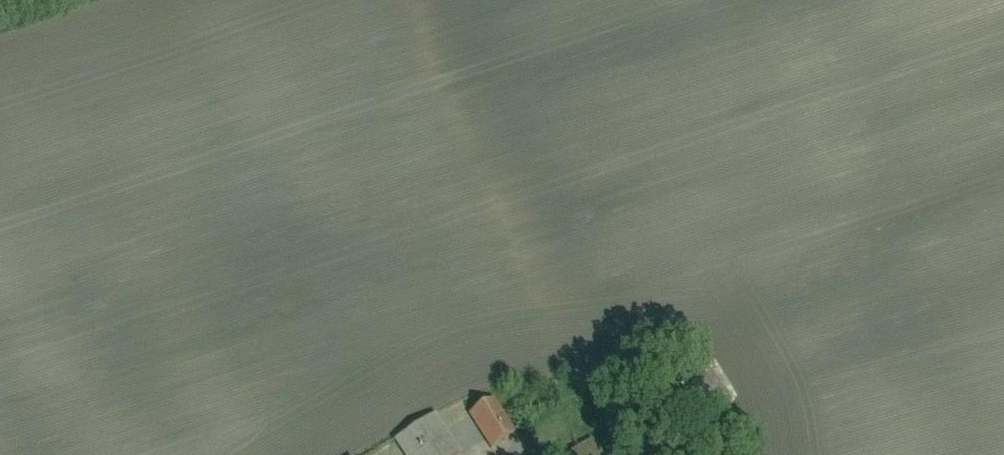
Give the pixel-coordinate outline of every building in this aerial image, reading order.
[(486,453),(517,432),(494,397),(462,418),(486,453)] [(398,454),(461,454),(463,454),(438,420),(395,450),(398,454)] [(569,454),(601,454),(593,440),(569,454)]
